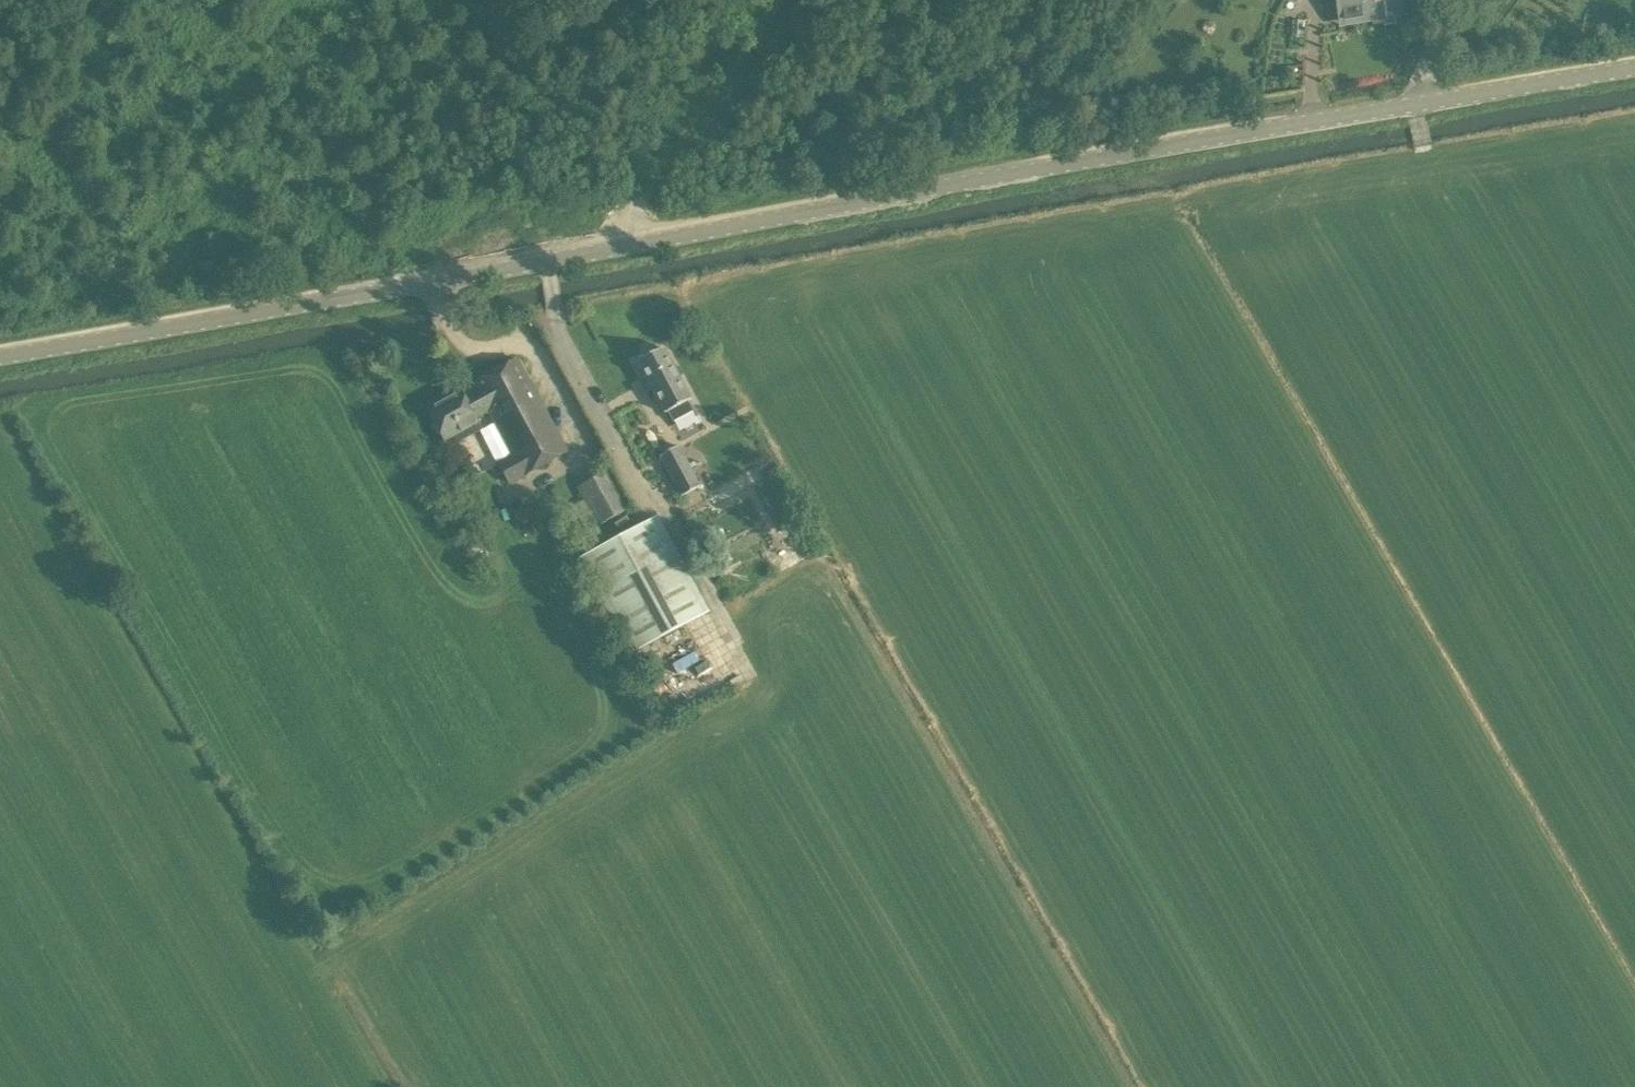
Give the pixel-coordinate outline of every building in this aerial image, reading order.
[(1341,21),(1368,17),(1365,0),(1337,0),(1341,21)] [(1368,17),(1369,22),(1404,17),(1402,0),(1365,0),(1368,17)] [(662,348),(637,362),(664,413),(668,412),(673,421),(692,411),(686,402),(690,400),(662,348)] [(509,484),(567,452),(516,359),(473,382),(476,388),(461,395),(459,390),(426,407),(446,442),(460,434),(463,440),(482,429),(476,418),(488,412),(510,454),(496,461),(509,484)] [(681,496),(699,487),(678,446),(659,456),(681,496)] [(565,493),(581,522),(582,526),(594,520),(597,526),(629,509),(625,501),(607,470),(565,493)] [(630,654),(709,612),(658,516),(578,558),(630,654)] [(694,652),(671,662),(683,688),(706,677),(694,652)]
